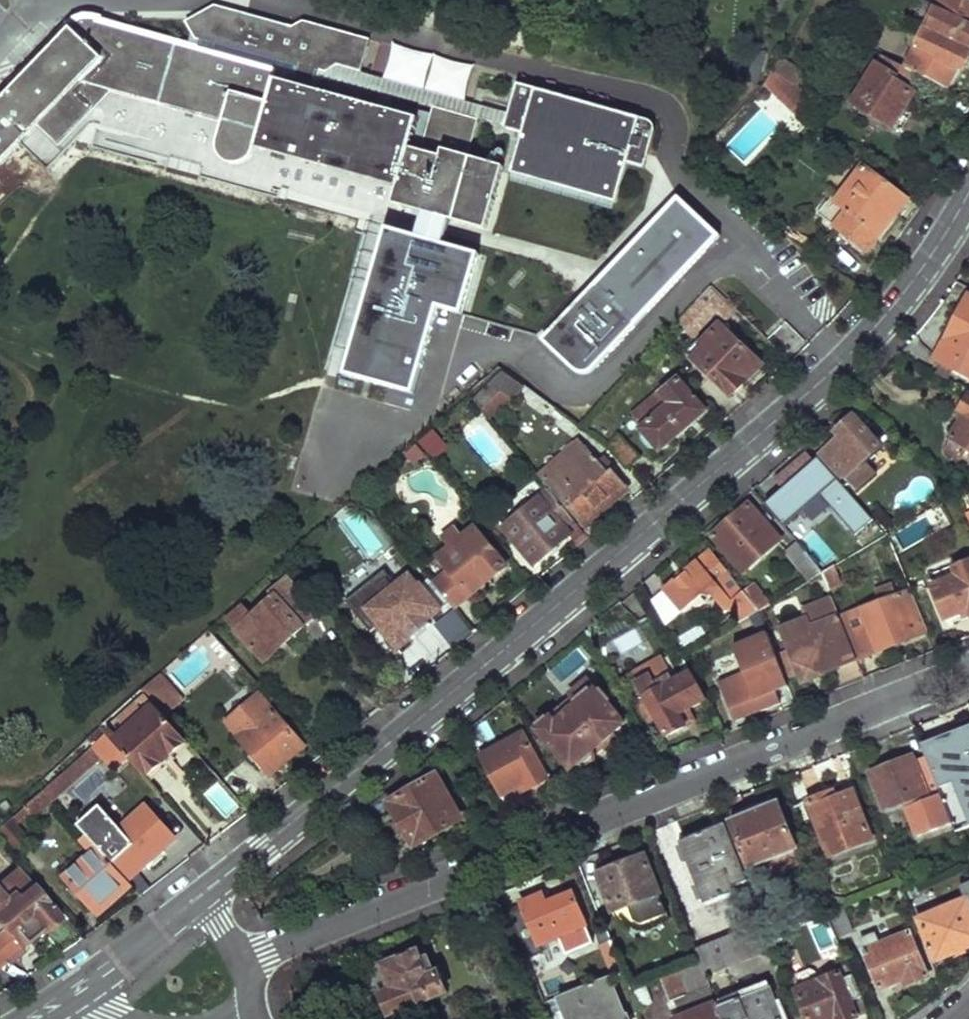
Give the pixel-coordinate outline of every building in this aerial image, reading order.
[(930,29),(968,48),(968,0),(943,0),(930,29)] [(257,148),(400,186),(395,204),(489,228),(507,164),(470,155),(481,117),(435,105),(424,150),(412,147),(421,117),(316,88),(320,74),(321,69),(326,70),(339,63),(363,70),(372,37),(305,20),(292,28),(217,9),(191,23),(199,38),(203,39),(200,50),(99,22),(98,19),(86,19),(83,20),(78,22),(70,27),(51,45),(54,47),(51,51),(43,42),(27,59),(35,67),(0,104),(0,168),(84,82),(119,91),(225,120),(219,143),(219,147),(220,153),(223,158),(227,161),(230,163),(235,165),(240,165),(245,163),(250,161),(252,158),(256,153),(257,148)] [(906,71),(924,79),(948,92),(959,70),(963,72),(968,59),(968,54),(925,33),(906,71)] [(464,100),(473,67),(394,45),(385,78),(464,100)] [(759,52),(752,82),(761,85),(768,54),(759,52)] [(691,56),(688,65),(698,68),(700,58),(691,56)] [(883,59),(857,107),(896,127),(924,79),(906,71),(883,59)] [(487,106),(362,74),(363,70),(339,63),(326,70),(321,69),(320,74),(435,105),(481,117),(483,117),(487,106)] [(812,96),(772,76),(768,83),(800,120),(812,96)] [(644,115),(538,85),(520,80),(507,126),(525,131),(514,171),(620,201),(631,160),(648,165),(657,135),(658,129),(658,126),(656,120),(653,118),(644,115)] [(832,199),(817,220),(868,255),(907,203),(863,170),(839,203),(832,199)] [(680,198),(587,297),(627,333),(720,235),(680,198)] [(690,309),(681,325),(691,332),(716,293),(711,288),(690,309)] [(937,363),(968,378),(968,299),(937,363)] [(687,345),(728,393),(760,366),(720,319),(703,334),(700,333),(687,345)] [(511,364),(476,396),(482,402),(503,384),(513,393),(528,380),(511,364)] [(705,412),(678,379),(633,418),(642,429),(638,438),(646,449),(658,450),(705,412)] [(951,442),(968,452),(968,400),(968,399),(959,416),(964,420),(951,442)] [(839,438),(821,454),(852,491),(871,476),(862,464),(878,449),(851,418),(835,433),(839,438)] [(433,428),(417,442),(432,460),(449,447),(433,428)] [(608,450),(626,469),(637,459),(615,439),(608,450)] [(547,481),(581,523),(624,488),(611,471),(608,474),(586,449),(547,481)] [(777,482),(780,486),(767,497),(789,524),(791,522),(795,526),(807,517),(803,512),(824,494),(844,518),(859,504),(821,459),(816,463),(809,455),(777,482)] [(550,488),(504,527),(533,564),(568,536),(577,547),(589,537),(550,488)] [(712,538),(742,574),(777,545),(746,508),(712,538)] [(440,553),(451,568),(434,581),(454,607),(506,565),(475,526),(465,533),(456,523),(443,532),(452,543),(440,553)] [(782,551),(809,582),(822,575),(803,552),(794,541),(782,551)] [(803,552),(822,575),(834,568),(837,566),(816,541),(803,552)] [(711,551),(663,590),(682,614),(701,597),(713,598),(726,614),(729,612),(738,624),(757,613),(759,612),(743,592),(711,551)] [(944,620),(968,610),(968,562),(954,567),(957,576),(932,587),(944,620)] [(842,586),(834,568),(822,575),(829,593),(832,591),(842,586)] [(366,608),(377,622),(374,625),(395,649),(409,638),(411,641),(429,624),(426,621),(440,608),(419,582),(416,584),(407,574),(366,608)] [(241,607),(228,620),(264,662),(315,616),(285,580),(270,593),(274,597),(258,612),(253,607),(247,613),(241,607)] [(743,592),(759,612),(769,606),(751,584),(743,592)] [(909,592),(839,619),(854,655),(856,659),(925,633),(909,592)] [(788,652),(775,658),(781,675),(783,679),(797,673),(800,683),(821,674),(819,670),(854,655),(839,619),(831,600),(831,598),(801,610),(804,619),(779,629),(788,652)] [(453,648),(473,631),(454,609),(434,626),(453,648)] [(651,620),(612,637),(623,663),(662,645),(651,620)] [(819,670),(821,674),(856,659),(854,655),(819,670)] [(670,678),(661,662),(644,671),(647,676),(635,684),(645,703),(639,706),(646,719),(652,716),(665,738),(683,726),(677,716),(706,700),(691,672),(672,683),(670,678)] [(780,703),(770,680),(766,671),(763,663),(731,676),(719,681),(735,720),(780,703)] [(688,668),(670,678),(672,683),(691,672),(688,668)] [(632,678),(635,684),(647,676),(644,671),(632,678)] [(166,672),(147,686),(152,693),(169,714),(188,699),(166,672)] [(783,679),(781,675),(770,680),(780,703),(791,699),(783,679)] [(537,731),(569,769),(578,762),(585,764),(591,759),(590,750),(600,742),(605,747),(613,739),(610,734),(622,724),(595,691),(553,726),(548,721),(537,731)] [(111,730),(131,755),(148,776),(189,739),(169,714),(152,693),(111,730)] [(225,723),(270,776),(303,748),(258,694),(225,723)] [(97,742),(106,753),(117,766),(131,755),(111,730),(97,742)] [(482,756),(502,794),(524,783),(526,788),(547,777),(523,734),(482,756)] [(97,742),(48,787),(57,797),(106,753),(97,742)] [(953,828),(926,752),(881,768),(880,764),(862,771),(877,812),(901,803),(915,841),(953,828)] [(389,805),(416,849),(458,823),(443,799),(448,796),(435,775),(389,805)] [(0,831),(0,841),(8,835),(19,849),(32,837),(20,825),(35,811),(37,815),(57,797),(48,787),(0,831)] [(807,803),(830,858),(871,841),(851,794),(829,803),(825,795),(807,803)] [(730,823),(749,870),(796,851),(777,804),(730,823)] [(87,834),(126,882),(175,840),(148,808),(132,821),(129,817),(117,828),(120,831),(113,838),(100,823),(87,834)] [(681,843),(706,906),(736,895),(734,890),(749,884),(724,825),(681,843)] [(66,877),(95,910),(126,882),(87,834),(82,838),(94,852),(66,877)] [(596,874),(611,913),(626,907),(632,919),(641,923),(665,913),(642,857),(596,874)] [(46,894),(42,897),(25,879),(9,892),(2,884),(0,886),(0,925),(21,949),(42,931),(61,956),(85,939),(46,894)] [(905,893),(909,903),(921,898),(917,887),(905,893)] [(509,912),(528,957),(542,952),(540,945),(559,937),(567,956),(593,945),(572,895),(547,905),(543,896),(523,904),(523,907),(509,912)] [(938,960),(968,947),(968,905),(967,900),(922,920),(938,960)] [(834,922),(844,945),(855,940),(846,916),(834,922)] [(695,950),(701,962),(705,972),(775,946),(770,936),(765,924),(695,950)] [(863,941),(882,989),(908,979),(910,986),(929,978),(911,934),(882,945),(878,934),(863,941)] [(382,967),(392,992),(383,996),(390,1017),(449,994),(441,973),(434,975),(427,960),(423,961),(420,953),(382,967)] [(663,977),(672,1000),(710,985),(705,972),(701,962),(663,977)] [(392,992),(382,967),(373,971),(383,996),(392,992)] [(799,982),(802,991),(823,982),(819,974),(813,971),(801,976),(799,982)] [(811,1018),(857,1018),(859,1018),(852,1000),(862,996),(853,974),(843,978),(841,975),(802,991),(800,992),(811,1018)] [(562,1018),(626,1018),(610,979),(555,1002),(562,1018)] [(710,985),(672,1000),(679,1018),(717,1003),(710,985)] [(724,1018),(783,1018),(770,987),(719,1007),(724,1018)] [(719,1007),(717,1003),(679,1018),(677,1018),(724,1018),(719,1007)]
